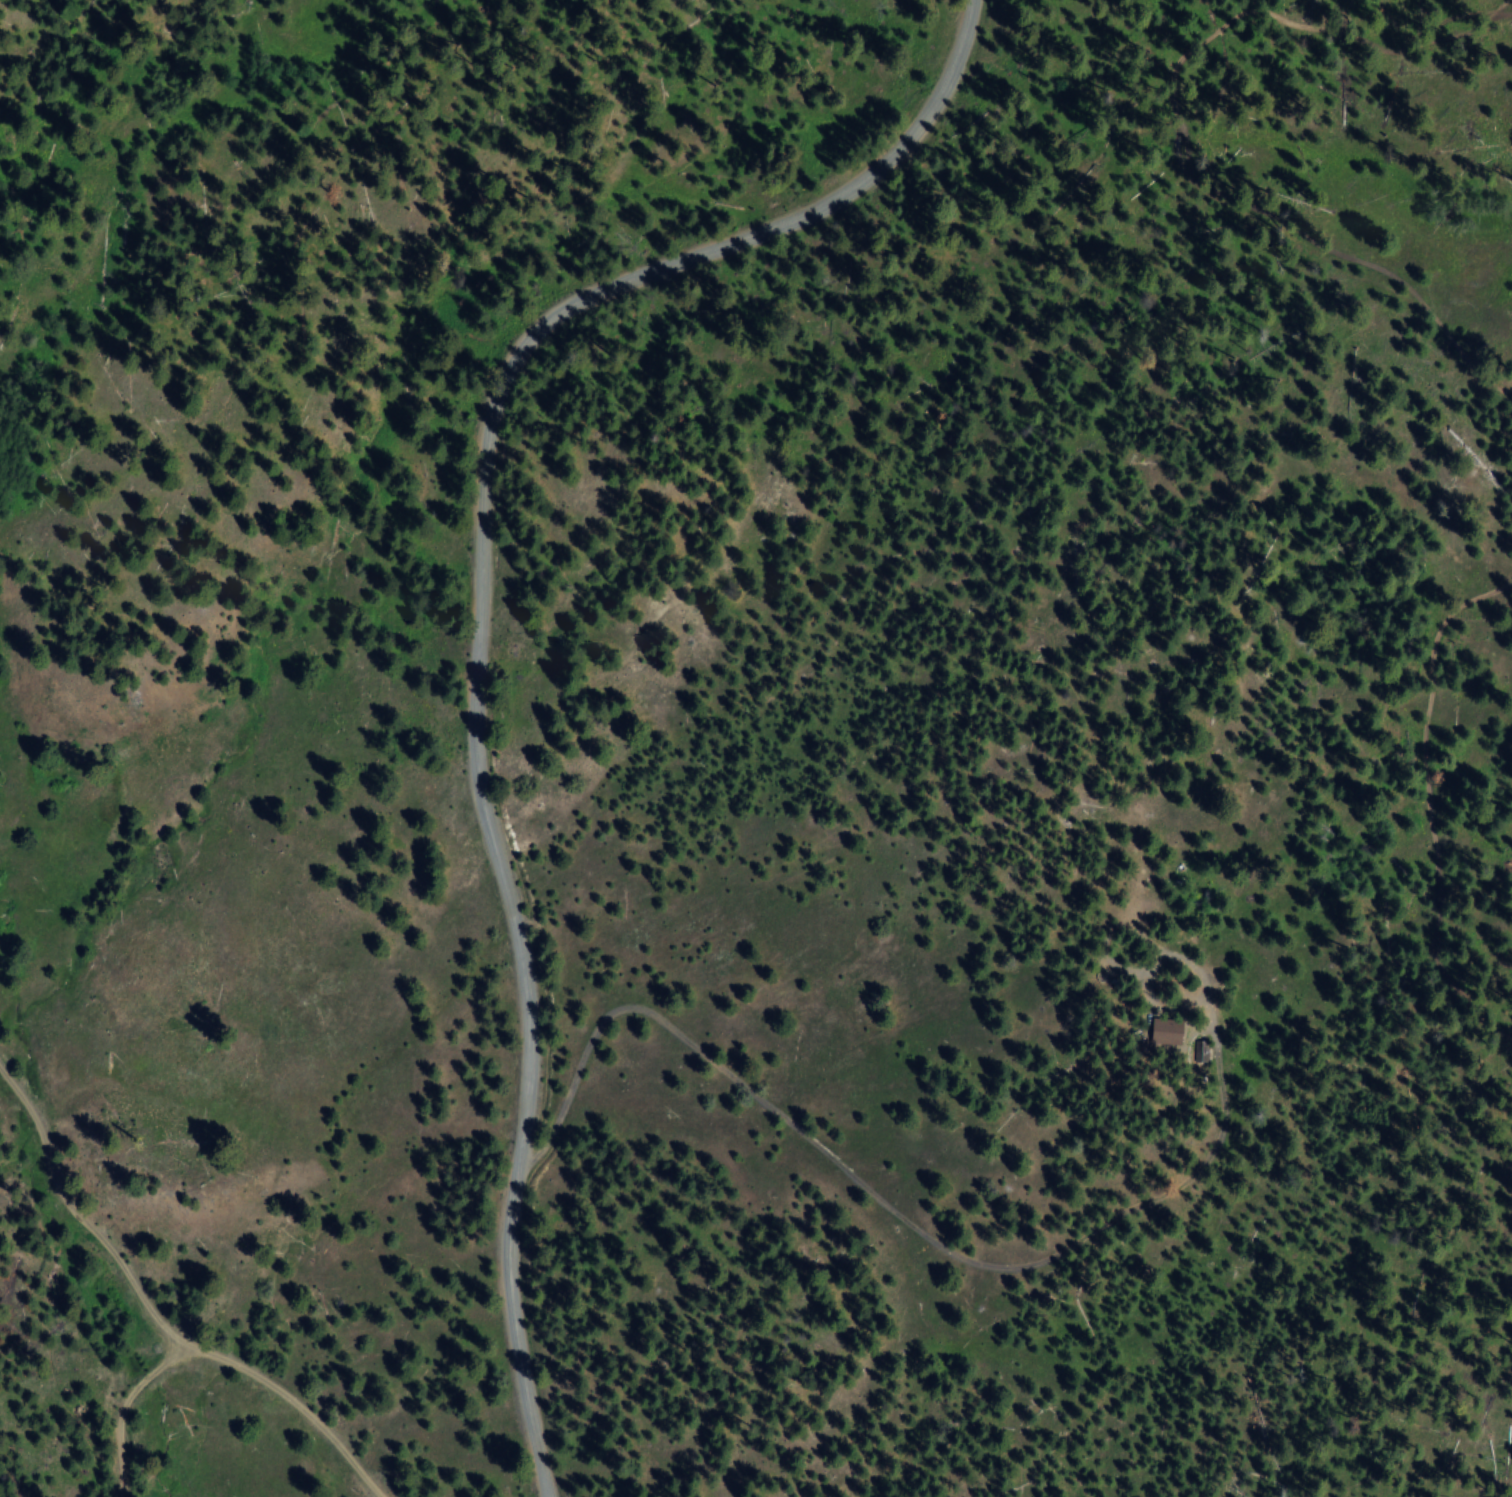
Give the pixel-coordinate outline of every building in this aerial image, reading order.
[(1162,1037),(1173,1039),(1175,1029),(1164,1027),(1162,1037)]
